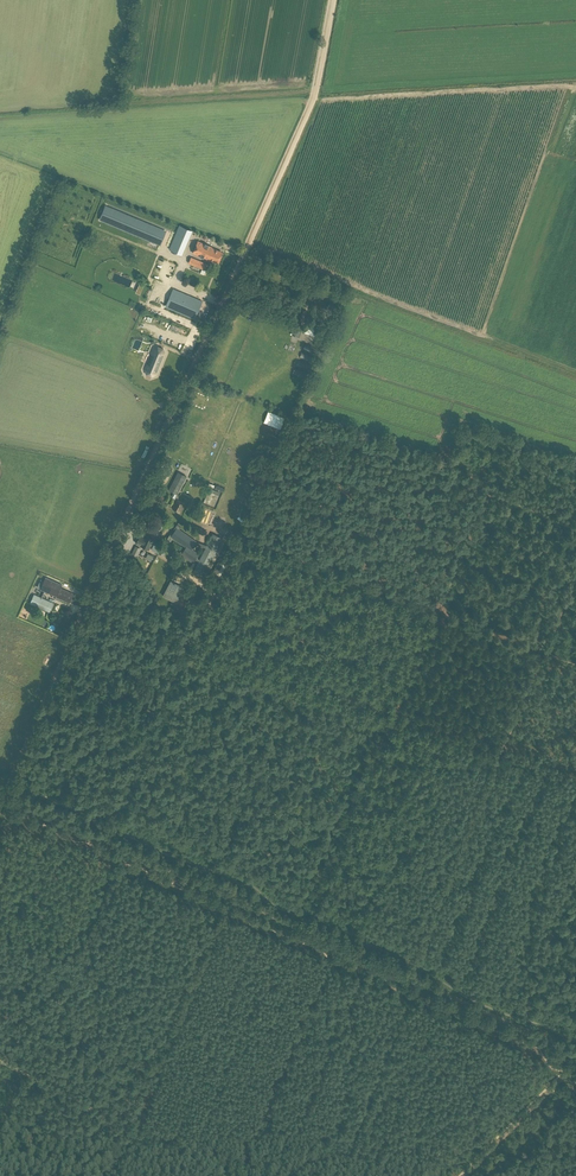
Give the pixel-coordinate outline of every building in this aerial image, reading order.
[(106,207),(101,219),(102,219),(160,244),(165,232),(106,207)] [(179,225),(170,250),(182,254),(191,230),(179,225)] [(198,241),(193,253),(210,260),(210,259),(218,263),(222,252),(212,247),(198,241)] [(191,257),(188,263),(202,269),(200,273),(204,275),(206,271),(209,264),(191,257)] [(166,307),(194,319),(195,319),(202,301),(173,289),(165,307),(166,307)] [(147,364),(145,370),(147,374),(152,376),(156,374),(165,353),(163,349),(158,347),(154,348),(151,354),(152,355),(148,364),(147,364)] [(224,350),(218,348),(215,355),(221,357),(224,350)] [(250,382),(245,380),(242,386),(248,388),(250,382)] [(178,472),(169,490),(177,494),(186,476),(178,472)] [(176,500),(172,509),(180,513),(184,504),(176,500)] [(170,534),(167,539),(170,541),(173,538),(186,547),(182,553),(194,561),(195,560),(198,562),(193,571),(203,576),(222,538),(212,533),(199,560),(196,558),(199,554),(192,549),(197,542),(179,529),(181,526),(177,524),(173,529),(175,530),(171,535),(170,534)] [(140,536),(137,542),(149,548),(152,541),(149,539),(149,537),(146,536),(145,538),(140,536)] [(219,560),(212,574),(216,576),(224,562),(219,560)] [(45,577),(40,589),(56,596),(69,602),(73,593),(61,588),(62,585),(45,577)] [(186,589),(171,581),(163,596),(178,604),(186,589)] [(34,594),(30,603),(50,612),(54,603),(34,594)]
